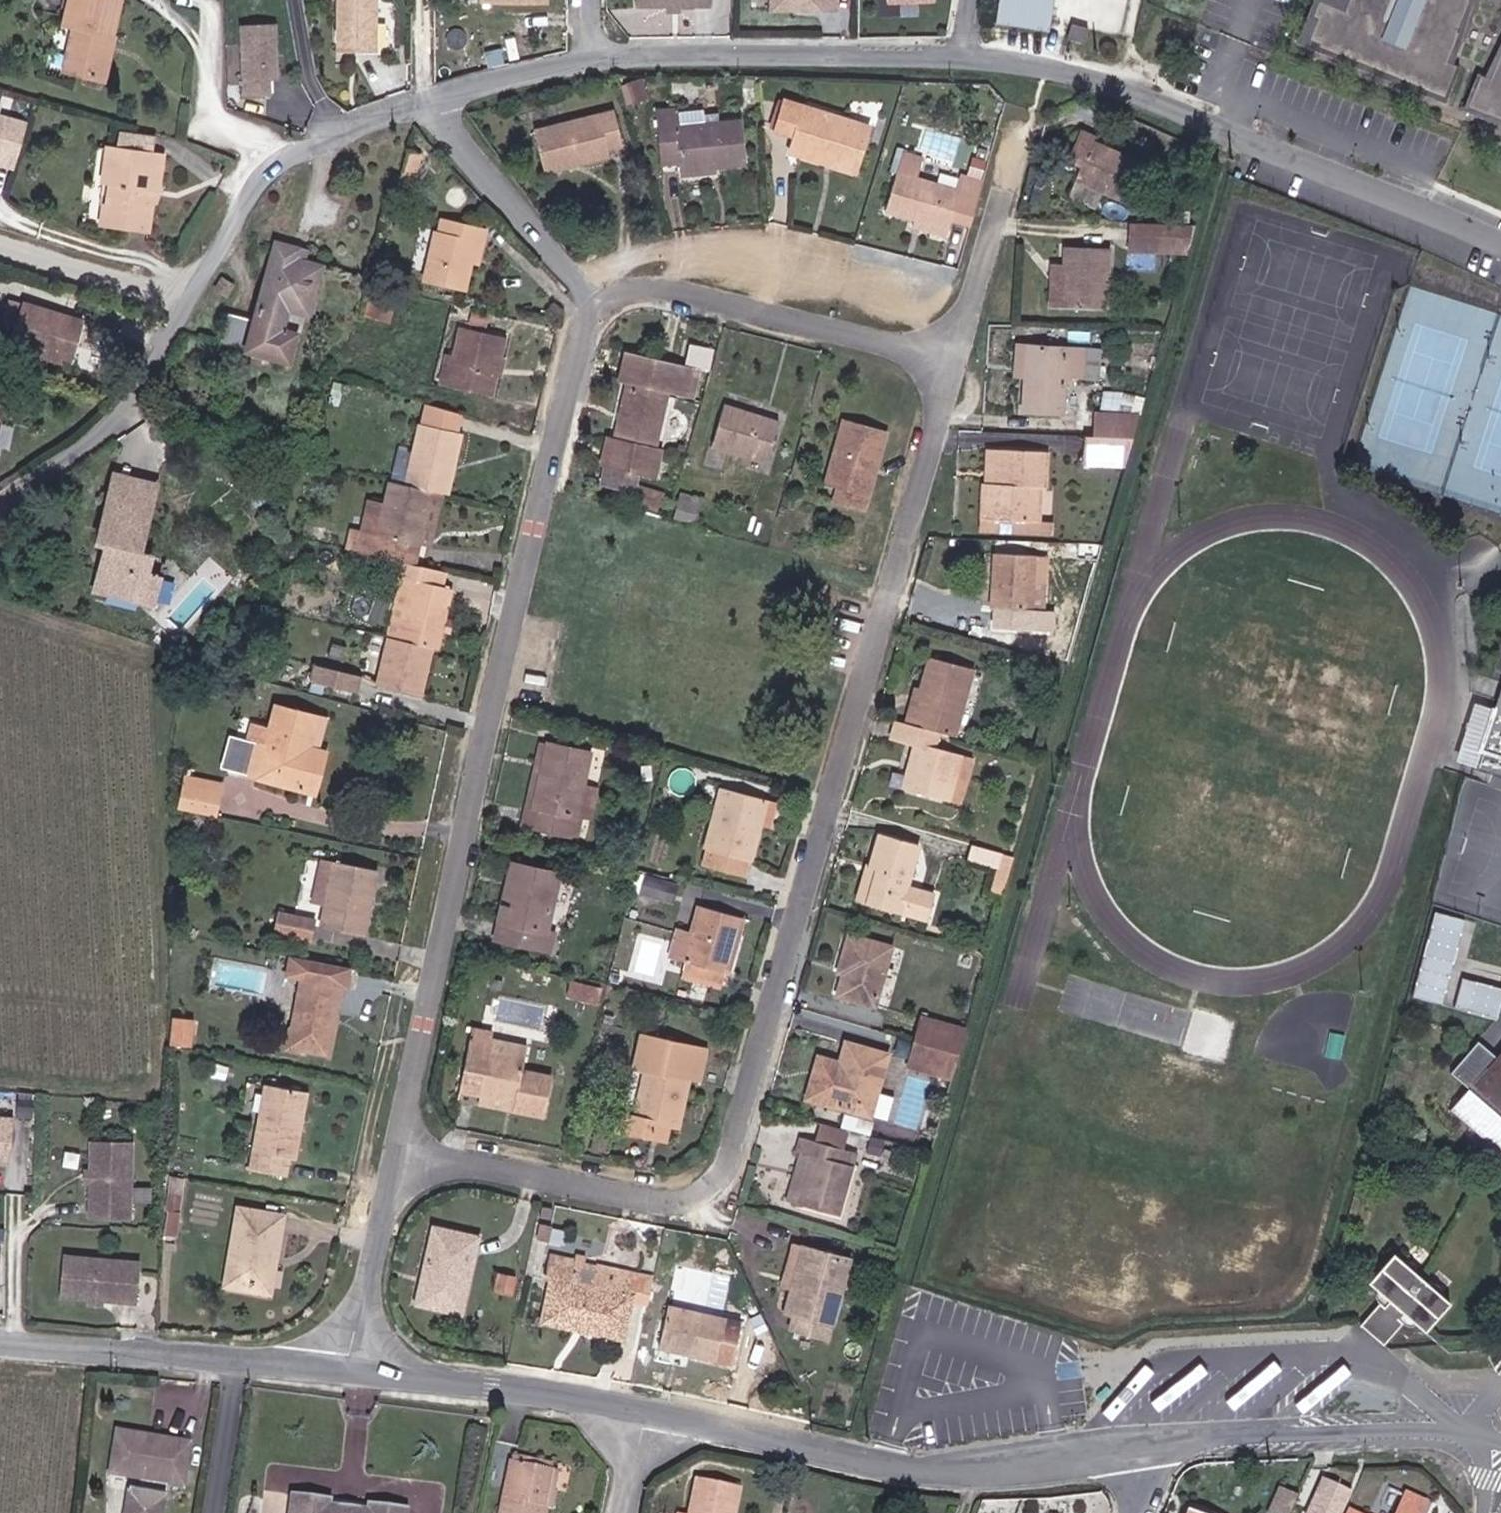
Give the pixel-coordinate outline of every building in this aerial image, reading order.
[(72,29),(61,72),(95,82),(115,2),(109,0),(66,0),(58,25),(72,29)] [(330,55),(371,55),(371,0),(330,0),(330,55)] [(710,0),(634,0),(634,11),(709,11),(710,0)] [(768,13),(839,12),(839,0),(768,0),(768,13)] [(1055,0),(1000,0),(997,22),(1050,30),(1055,0)] [(274,98),(272,25),(238,26),(240,99),(274,98)] [(1087,45),(1090,29),(1072,25),(1069,41),(1087,45)] [(719,96),(718,88),(705,89),(705,97),(719,96)] [(876,130),(794,103),(783,139),(797,143),(795,150),(863,172),(876,130)] [(623,152),(614,115),(532,137),(543,178),(608,161),(607,156),(623,152)] [(9,123),(0,120),(0,154),(9,123)] [(677,134),(676,125),(659,126),(663,167),(682,165),(683,167),(714,164),(714,172),(749,169),(745,127),(677,134)] [(117,142),(138,145),(140,132),(120,129),(117,142)] [(1095,138),(1079,133),(1068,169),(1083,174),(1079,187),(1137,204),(1150,161),(1093,144),(1095,138)] [(155,155),(106,150),(103,183),(111,184),(109,205),(103,205),(102,224),(145,229),(149,187),(152,187),(155,155)] [(860,181),(863,172),(795,150),(792,159),(860,181)] [(401,171),(414,174),(418,153),(407,151),(401,171)] [(907,154),(887,210),(919,221),(951,233),(954,223),(973,229),(988,185),(968,179),(963,194),(920,180),(927,160),(907,154)] [(714,172),(714,164),(683,167),(683,175),(714,172)] [(412,184),(414,174),(401,171),(399,181),(412,184)] [(480,229),(440,219),(436,236),(433,235),(421,286),(461,295),(471,246),(478,248),(480,229)] [(916,232),(948,241),(951,233),(919,221),(916,232)] [(1134,230),(1133,258),(1189,260),(1197,232),(1134,230)] [(254,313),(227,307),(219,336),(278,351),(291,354),(297,333),(280,329),(285,306),(309,311),(320,264),(296,259),(298,248),(273,241),(254,313)] [(1110,246),(1066,245),(1066,264),(1048,263),(1049,305),(1112,305),(1110,246)] [(225,296),(233,285),(221,276),(213,287),(225,296)] [(381,331),(389,304),(367,299),(361,319),(369,321),(367,328),(381,331)] [(64,362),(70,337),(83,340),(88,323),(28,305),(15,348),(64,362)] [(463,330),(456,362),(451,387),(488,396),(502,339),(463,330)] [(70,337),(64,362),(75,365),(83,340),(70,337)] [(1082,366),(1082,343),(1028,346),(1029,406),(1066,406),(1066,366),(1082,366)] [(684,367),(637,356),(631,381),(638,382),(636,388),(632,387),(612,465),(617,466),(612,486),(636,492),(641,472),(653,475),(672,397),(668,396),(669,390),(678,392),(684,367)] [(439,384),(451,387),(456,362),(444,359),(439,384)] [(0,403),(0,470),(13,405),(0,403)] [(766,467),(780,423),(727,408),(714,452),(766,467)] [(1136,435),(1142,414),(1097,413),(1097,435),(1136,435)] [(827,474),(842,478),(836,501),(865,510),(888,430),(844,417),(827,474)] [(439,494),(442,495),(457,434),(414,423),(399,486),(427,491),(439,494)] [(1089,434),(1089,466),(1126,466),(1136,435),(1097,435),(1089,434)] [(1051,458),(1007,458),(1007,494),(999,494),(998,530),(1041,531),(1042,502),(1051,502),(1051,458)] [(150,514),(155,491),(114,479),(108,503),(150,514)] [(412,562),(417,537),(427,491),(399,486),(388,483),(382,507),(376,532),(361,528),(356,549),(412,562)] [(439,494),(427,491),(417,537),(428,540),(439,494)] [(662,511),(665,498),(644,493),(641,506),(662,511)] [(140,555),(150,514),(108,503),(95,550),(106,553),(94,596),(150,611),(157,584),(144,580),(150,558),(140,555)] [(367,503),(361,528),(376,532),(382,507),(367,503)] [(699,522),(703,508),(683,503),(680,517),(699,522)] [(1049,637),(1048,619),(1029,617),(1033,563),(996,559),(992,615),(1004,616),(1003,633),(1049,637)] [(396,575),(391,593),(401,596),(409,598),(398,641),(430,648),(435,649),(449,588),(436,585),(439,569),(394,560),(391,574),(396,575)] [(398,641),(409,598),(401,596),(391,639),(398,641)] [(398,641),(391,639),(379,692),(418,700),(430,648),(398,641)] [(359,700),(362,680),(319,672),(315,692),(359,700)] [(918,721),(912,720),(906,739),(934,748),(951,753),(973,687),(930,673),(926,685),(933,688),(928,703),(924,702),(918,721)] [(1456,760),(1500,773),(1500,679),(1492,709),(1474,703),(1456,760)] [(917,699),(912,720),(918,721),(924,702),(917,699)] [(238,781),(307,799),(314,772),(299,768),(303,751),(311,721),(272,711),(267,732),(252,728),(247,747),(238,781)] [(320,724),(311,721),(303,751),(312,753),(320,724)] [(906,739),(894,736),(888,758),(910,764),(899,804),(946,817),(958,771),(930,764),(934,748),(906,739)] [(537,810),(533,809),(550,743),(541,740),(520,824),(533,828),(537,810)] [(533,809),(537,810),(533,828),(577,839),(583,820),(577,818),(593,754),(550,743),(533,809)] [(224,778),(238,781),(247,747),(234,744),(224,778)] [(299,768),(314,772),(321,774),(326,757),(312,753),(303,751),(299,768)] [(314,800),(321,774),(314,772),(307,799),(314,800)] [(708,847),(751,860),(761,827),(754,825),(762,797),(725,788),(708,847)] [(762,797),(754,825),(761,827),(763,820),(769,799),(762,797)] [(780,801),(769,799),(763,820),(775,823),(780,801)] [(920,933),(926,912),(900,904),(912,863),(873,851),(864,881),(871,883),(861,916),(920,933)] [(546,950),(551,935),(545,933),(560,878),(512,865),(493,936),(546,950)] [(318,937),(359,945),(372,882),(333,873),(319,934),(318,937)] [(705,903),(698,927),(690,958),(728,969),(745,915),(705,903)] [(1436,908),(1410,991),(1443,1001),(1469,919),(1436,908)] [(671,952),(690,958),(698,927),(678,922),(671,952)] [(318,937),(319,934),(296,928),(275,924),(270,945),(315,955),(318,937)] [(844,946),(835,979),(840,981),(833,1008),(871,1019),(888,958),(844,946)] [(351,975),(290,964),(286,984),(302,987),(292,1040),(295,1041),(292,1056),(327,1062),(340,994),(347,995),(351,975)] [(1500,1009),(1500,985),(1463,975),(1454,1004),(1499,1016),(1500,1009)] [(196,1020),(172,1017),(170,1044),(193,1048),(196,1020)] [(472,1026),(459,1086),(483,1091),(517,1099),(515,1108),(544,1115),(552,1079),(524,1073),(532,1039),(472,1026)] [(954,1068),(961,1044),(919,1032),(911,1056),(954,1068)] [(623,1130),(653,1137),(657,1121),(671,1124),(682,1127),(692,1081),(703,1082),(711,1050),(641,1036),(633,1068),(647,1071),(636,1112),(626,1110),(623,1130)] [(1499,1057),(1481,1041),(1453,1072),(1471,1088),(1500,1115),(1500,1055),(1499,1057)] [(805,1109),(865,1127),(882,1066),(843,1056),(838,1075),(817,1069),(805,1109)] [(911,1056),(904,1081),(947,1093),(954,1068),(911,1056)] [(1500,1165),(1500,1115),(1471,1088),(1445,1115),(1500,1165)] [(481,1101),(515,1108),(517,1099),(483,1091),(481,1101)] [(875,1113),(888,1117),(894,1096),(881,1092),(875,1113)] [(296,1102),(259,1094),(241,1175),(279,1183),(283,1162),(289,1162),(297,1124),(291,1122),(296,1102)] [(671,1124),(657,1121),(653,1137),(668,1140),(671,1124)] [(844,1141),(826,1136),(818,1155),(838,1161),(844,1141)] [(130,1146),(96,1144),(94,1223),(125,1224),(130,1146)] [(838,1161),(818,1155),(808,1152),(788,1215),(830,1228),(849,1175),(834,1171),(838,1161)] [(551,1216),(538,1214),(536,1225),(548,1228),(551,1216)] [(272,1222),(236,1215),(221,1287),(251,1294),(257,1263),(264,1264),(272,1222)] [(474,1244),(431,1233),(413,1307),(456,1317),(474,1244)] [(1420,1324),(1445,1298),(1391,1245),(1365,1273),(1385,1292),(1379,1298),(1375,1294),(1354,1316),(1377,1337),(1397,1316),(1394,1312),(1400,1305),(1420,1324)] [(574,1258),(549,1254),(546,1267),(550,1267),(545,1291),(554,1294),(550,1314),(614,1329),(620,1295),(621,1290),(616,1289),(620,1271),(620,1269),(590,1263),(590,1267),(573,1264),(574,1258)] [(783,1341),(807,1348),(811,1333),(825,1336),(844,1267),(794,1256),(789,1271),(796,1273),(781,1326),(788,1329),(783,1341)] [(130,1306),(135,1266),(64,1261),(61,1301),(130,1306)] [(621,1290),(620,1295),(639,1299),(644,1273),(631,1270),(630,1273),(620,1271),(616,1289),(621,1290)] [(550,1314),(554,1294),(545,1291),(540,1312),(550,1314)] [(1500,1326),(1500,1301),(1490,1316),(1500,1326)] [(657,1309),(648,1356),(722,1374),(735,1327),(657,1309)] [(821,1352),(825,1336),(811,1333),(807,1348),(821,1352)] [(121,1430),(111,1477),(142,1482),(137,1497),(130,1495),(127,1512),(162,1512),(169,1482),(186,1486),(195,1444),(121,1430)] [(500,1512),(540,1512),(543,1500),(549,1465),(510,1457),(500,1512)] [(690,1512),(739,1512),(745,1485),(699,1472),(690,1512)] [(1289,1512),(1300,1487),(1284,1479),(1273,1504),(1289,1512)] [(1406,1496),(1381,1485),(1369,1512),(1399,1512),(1406,1496)] [(290,1491),(287,1512),(403,1512),(404,1505),(366,1501),(363,1507),(328,1503),(329,1496),(290,1491)] [(1326,1505),(1323,1512),(1345,1512),(1326,1505)]
